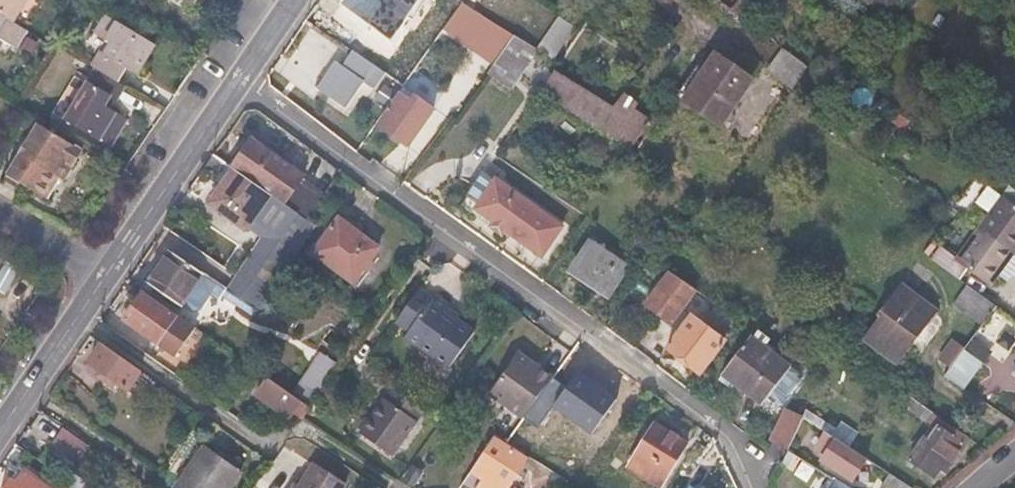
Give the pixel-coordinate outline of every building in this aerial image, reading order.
[(11,16),(21,0),(0,0),(0,10),(11,16)] [(402,12),(404,9),(416,17),(425,3),(420,0),(384,0),(402,12)] [(451,12),(458,2),(454,0),(433,0),(451,12)] [(444,23),(458,31),(467,19),(493,36),(484,48),(487,50),(481,59),(490,65),(514,31),(464,0),(459,0),(458,2),(451,12),(444,23)] [(729,5),(750,21),(754,16),(750,12),(752,9),(741,0),(733,0),(729,5)] [(891,0),(875,0),(889,13),(896,4),(891,0)] [(24,24),(11,16),(0,10),(0,35),(13,43),(24,24)] [(109,39),(94,63),(116,76),(125,63),(136,70),(155,40),(103,10),(92,27),(109,39)] [(558,14),(537,46),(553,57),(575,25),(558,14)] [(490,65),(489,67),(513,83),(533,54),(537,57),(542,50),(514,31),(490,65)] [(765,66),(792,86),(806,64),(782,45),(765,66)] [(386,70),(356,50),(346,66),(339,62),(322,87),(347,105),(365,79),(375,86),(386,70)] [(719,122),(750,77),(714,52),(683,98),(719,122)] [(114,93),(123,80),(116,76),(94,63),(63,115),(107,142),(124,113),(101,100),(109,90),(114,93)] [(553,66),(539,87),(630,147),(644,124),(612,103),(553,66)] [(398,90),(386,108),(389,109),(382,118),(388,123),(385,129),(401,140),(424,107),(398,90)] [(612,103),(644,124),(648,118),(615,99),(612,103)] [(65,179),(82,149),(37,122),(3,178),(24,191),(29,186),(47,197),(60,176),(65,179)] [(307,220),(322,198),(299,182),(303,174),(251,137),(230,165),(234,167),(307,220)] [(273,319),(303,278),(287,268),(279,262),(307,220),(234,167),(209,201),(245,226),(248,221),(254,224),(255,222),(266,229),(225,287),(273,319)] [(479,198),(468,189),(457,204),(470,212),(472,208),(540,254),(562,221),(494,175),(479,198)] [(977,227),(1010,251),(1014,244),(1014,205),(1000,194),(977,227)] [(355,284),(381,249),(340,218),(314,253),(355,284)] [(279,262),(287,268),(315,225),(307,220),(279,262)] [(1010,251),(977,227),(956,256),(941,245),(932,258),(961,279),(968,268),(976,274),(988,282),(1010,251)] [(609,294),(627,266),(590,240),(571,268),(609,294)] [(206,275),(166,249),(146,280),(179,302),(195,279),(201,282),(206,275)] [(0,268),(0,290),(5,292),(15,272),(1,266),(0,268)] [(694,288),(670,271),(646,305),(670,322),(694,288)] [(895,360),(932,307),(898,283),(877,312),(880,315),(864,338),(895,360)] [(1014,340),(1014,318),(968,284),(967,283),(953,303),(981,323),(944,372),(962,385),(988,350),(1001,359),(1014,340)] [(420,288),(396,321),(409,330),(433,297),(420,288)] [(194,326),(143,291),(124,319),(175,354),(194,326)] [(433,297),(409,330),(405,335),(449,366),(474,331),(447,311),(451,305),(435,294),(433,297)] [(700,372),(722,340),(690,317),(667,348),(700,372)] [(761,404),(790,367),(750,338),(722,375),(761,404)] [(139,369),(101,343),(89,361),(110,375),(105,382),(112,386),(116,380),(127,387),(139,369)] [(313,397),(335,361),(318,350),(296,387),(313,397)] [(523,418),(553,377),(519,353),(490,395),(523,418)] [(288,415),(299,399),(268,377),(256,393),(288,415)] [(907,392),(901,401),(925,418),(932,410),(907,392)] [(390,459),(415,424),(385,402),(360,436),(390,459)] [(807,409),(803,417),(810,422),(824,431),(847,446),(856,431),(840,420),(835,427),(807,409)] [(771,441),(787,449),(803,417),(787,410),(771,441)] [(944,472),(968,436),(932,410),(925,418),(924,420),(936,429),(929,438),(924,435),(909,457),(934,476),(939,469),(944,472)] [(803,417),(787,449),(793,452),(795,447),(798,446),(810,422),(803,417)] [(605,434),(606,434),(636,454),(629,464),(660,484),(687,443),(657,423),(643,443),(612,424),(605,434)] [(88,445),(61,427),(47,447),(73,466),(88,445)] [(852,479),(866,457),(847,446),(824,431),(815,446),(837,459),(833,467),(852,479)] [(636,454),(606,434),(599,445),(629,464),(636,454)] [(493,438),(471,471),(482,479),(476,487),(507,487),(527,459),(493,438)] [(243,471),(204,442),(170,487),(230,487),(243,471)] [(343,483),(312,463),(295,487),(340,487),(343,483)] [(24,471),(16,483),(8,479),(2,487),(49,487),(24,471)] [(912,485),(889,471),(880,485),(884,487),(910,487),(912,485)] [(833,476),(826,487),(853,487),(833,476)] [(64,478),(59,487),(61,487),(78,487),(64,478)]
